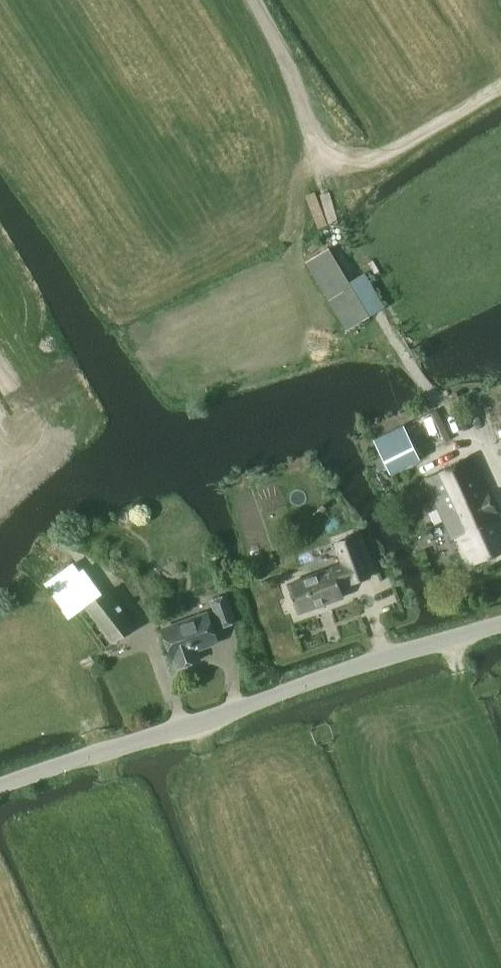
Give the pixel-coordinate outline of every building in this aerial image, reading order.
[(345,330),(369,316),(329,248),(305,262),(345,330)] [(388,470),(447,442),(432,411),(374,439),(388,470)] [(426,478),(446,522),(468,512),(473,522),(498,510),(473,457),(426,478)] [(446,522),(454,539),(458,536),(471,565),(500,553),(500,517),(498,510),(473,522),(468,512),(446,522)] [(351,584),(371,577),(356,535),(336,543),(344,566),(334,569),(334,568),(288,585),(299,614),(344,597),(340,587),(351,583),(351,584)] [(70,619),(86,608),(85,607),(102,594),(84,569),(80,572),(73,563),(44,584),(70,619)] [(85,607),(86,608),(113,644),(136,627),(108,590),(102,594),(85,607)] [(221,627),(235,622),(227,597),(212,602),(221,627)] [(196,650),(218,642),(207,613),(162,629),(173,659),(174,659),(177,668),(199,660),(196,650)]
